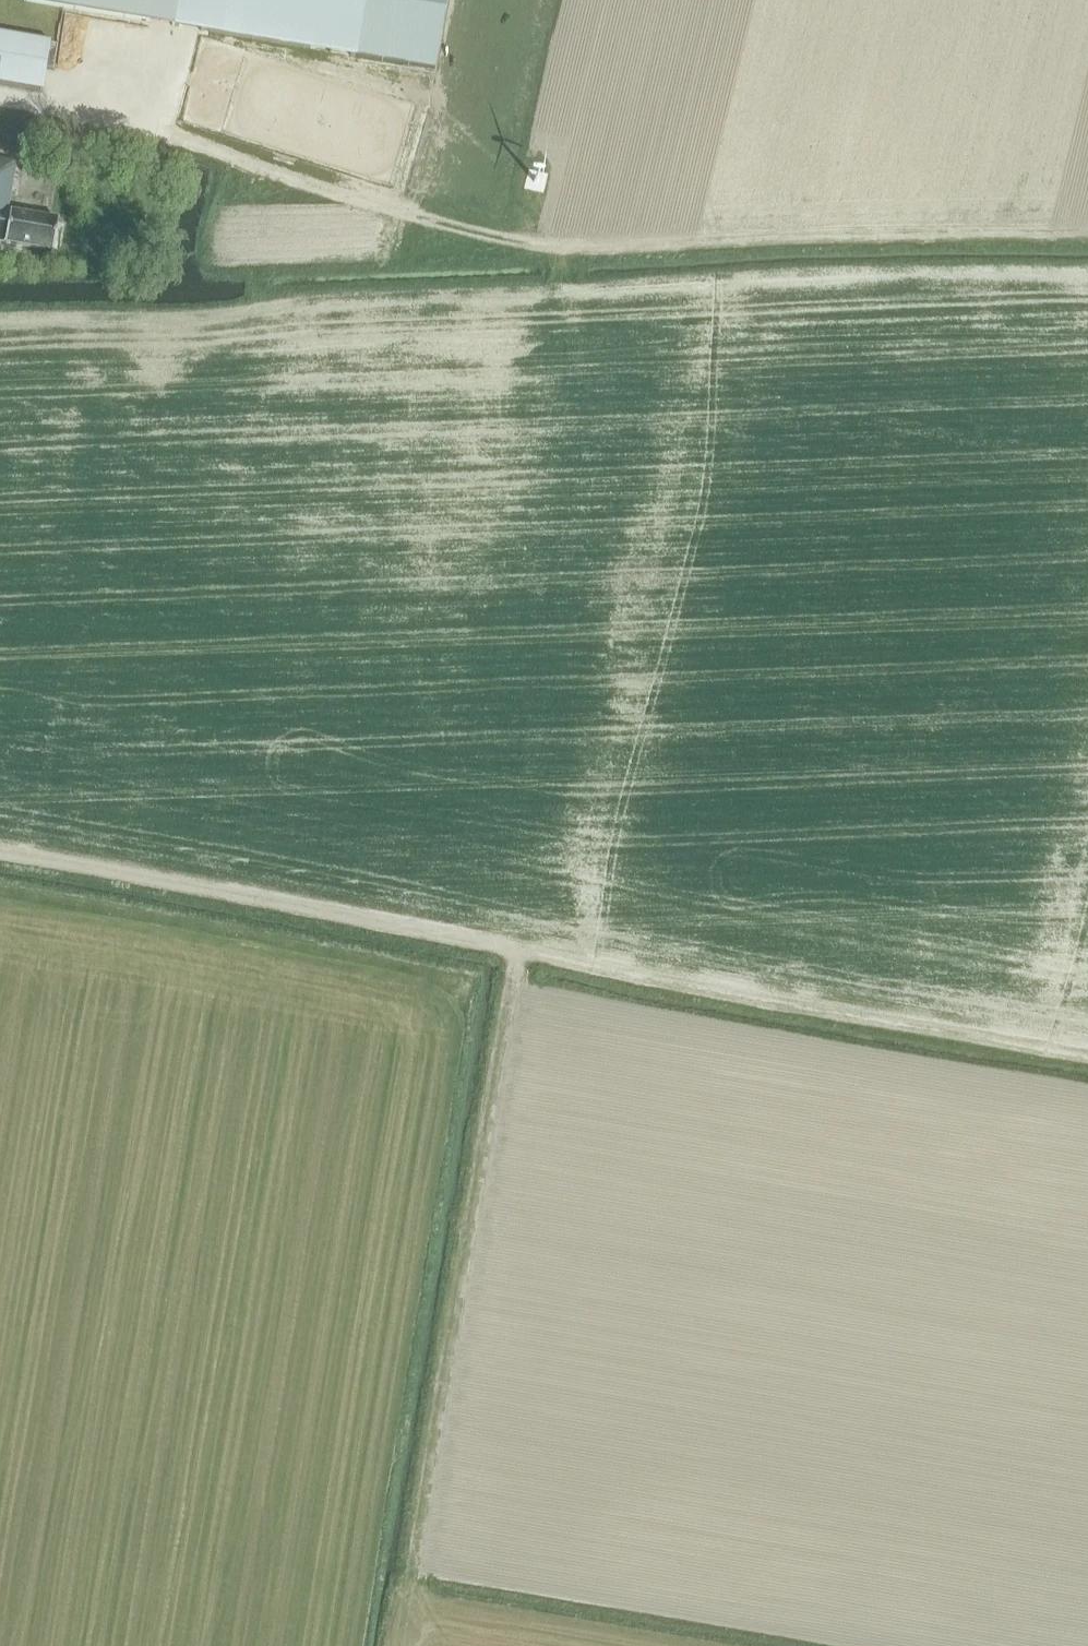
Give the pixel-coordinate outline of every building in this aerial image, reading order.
[(357,57),(367,0),(24,0),(23,1),(357,57)] [(57,44),(50,43),(51,41),(0,32),(0,81),(42,88),(46,68),(53,69),(57,44)] [(4,242),(52,251),(57,219),(6,210),(15,163),(0,160),(0,241),(4,242)]
